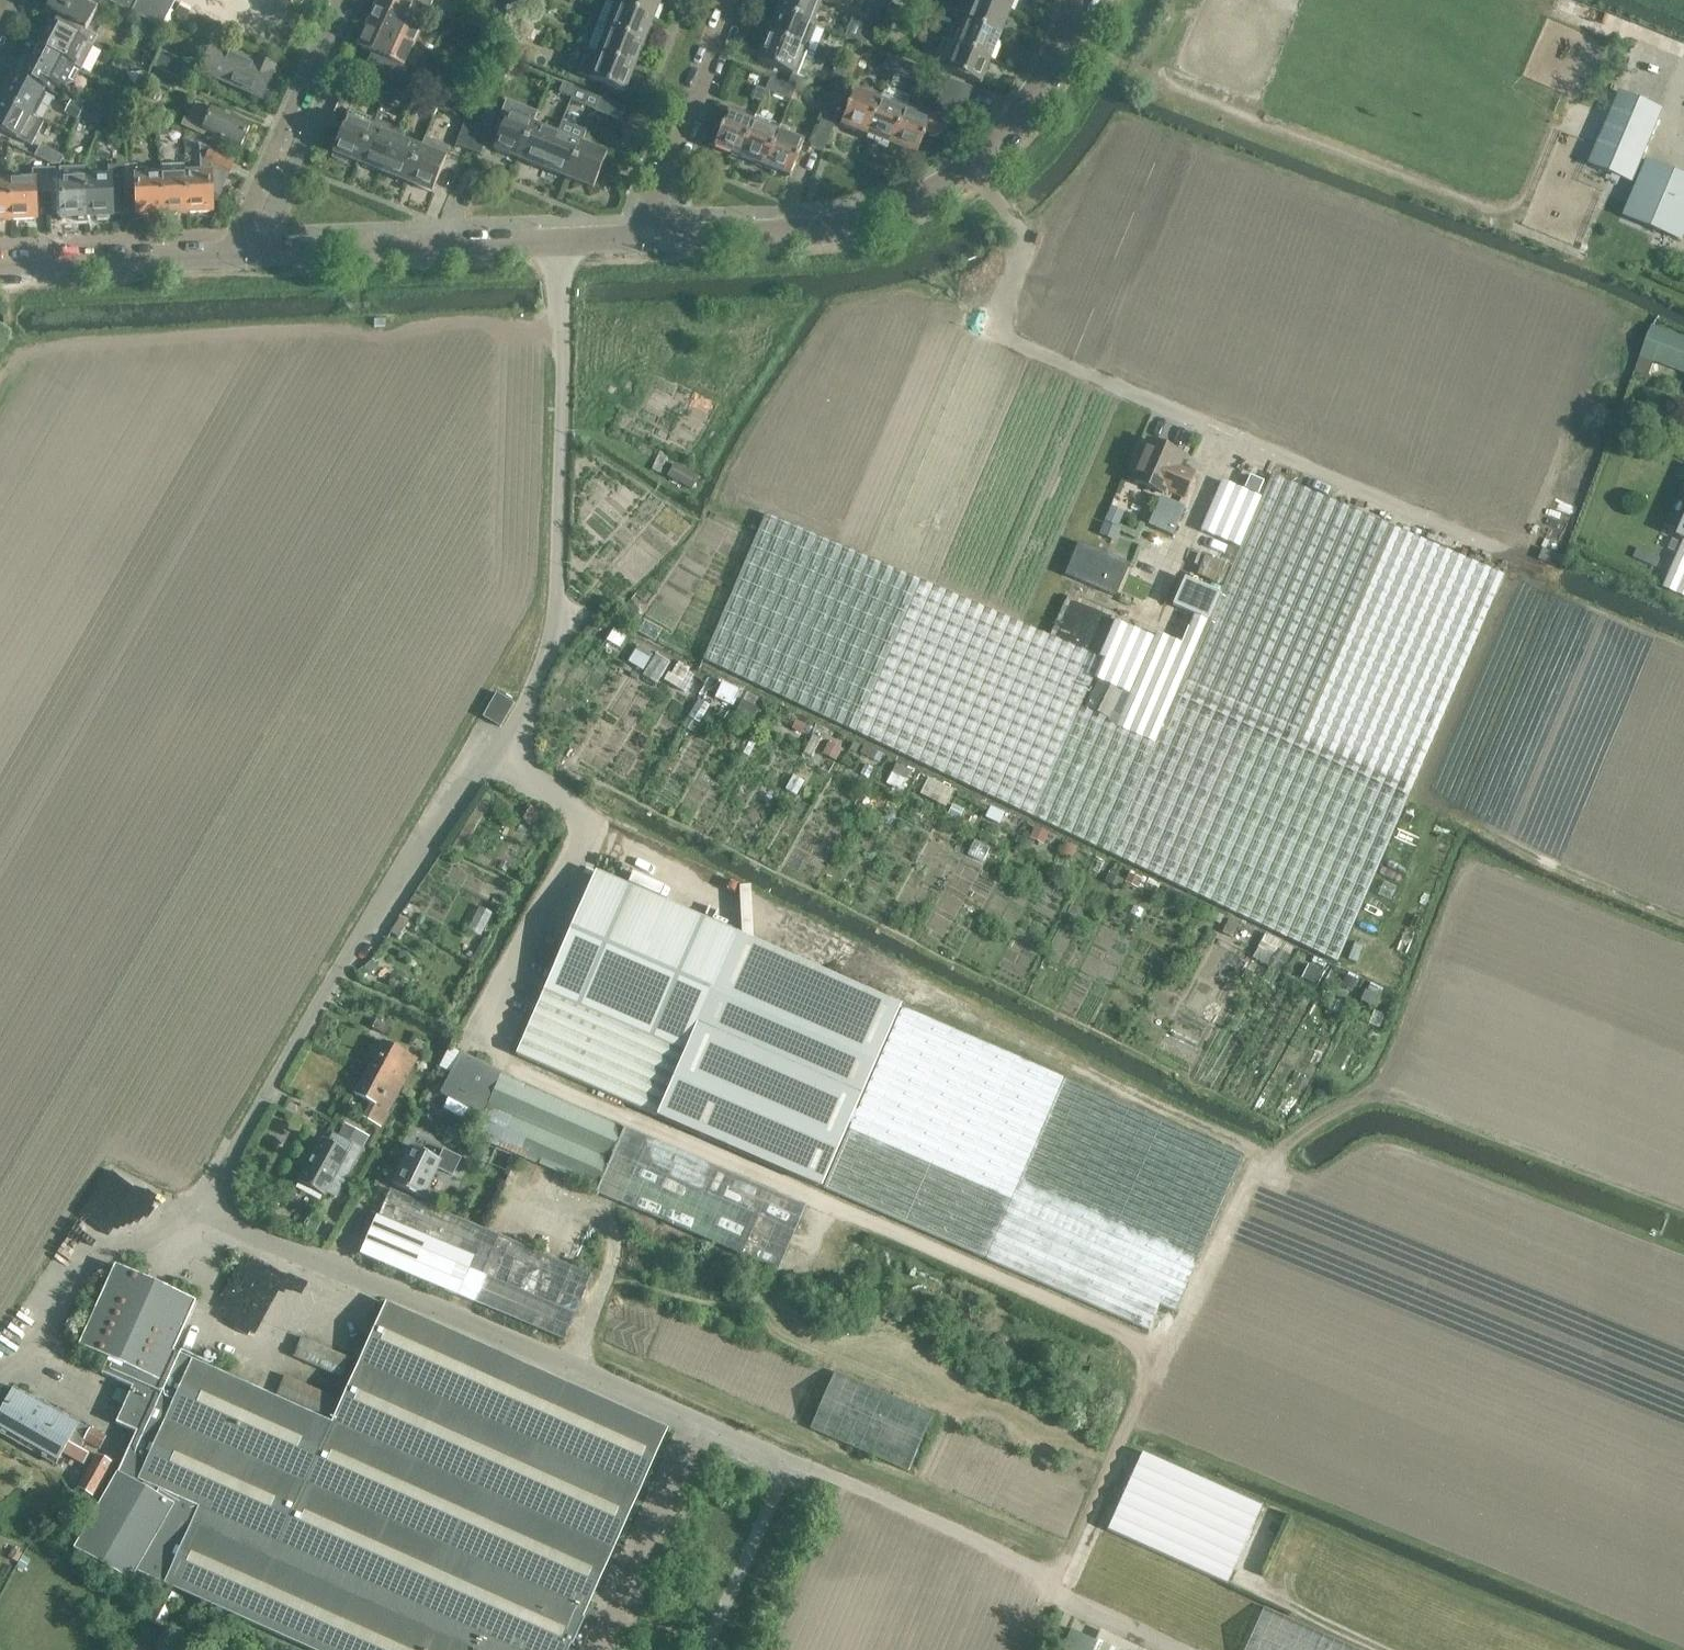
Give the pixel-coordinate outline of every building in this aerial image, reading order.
[(52,14),(47,22),(86,43),(93,46),(97,37),(86,32),(97,9),(102,0),(52,0),(46,11),(52,14)] [(131,12),(162,28),(176,0),(107,0),(131,12)] [(375,6),(400,18),(399,20),(403,22),(404,20),(421,28),(426,18),(410,11),(414,1),(413,1),(411,3),(407,1),(408,0),(378,0),(375,6)] [(618,3),(610,0),(604,0),(596,22),(608,27),(644,42),(654,17),(618,3)] [(618,3),(654,17),(661,0),(619,0),(618,3)] [(821,0),(781,0),(777,11),(814,25),(823,1),(821,0)] [(987,0),(972,0),(965,19),(1000,34),(1010,10),(987,0)] [(1010,10),(1014,0),(987,0),(1010,10)] [(515,20),(521,8),(511,3),(505,15),(515,20)] [(890,3),(885,16),(894,20),(899,7),(890,3)] [(871,4),(865,18),(875,21),(880,8),(871,4)] [(375,6),(365,27),(390,38),(389,40),(394,42),(395,40),(396,41),(397,39),(413,47),(421,28),(404,20),(403,22),(399,20),(400,18),(375,6)] [(531,9),(525,22),(535,27),(541,14),(531,9)] [(826,30),(814,25),(777,11),(767,35),(816,54),(826,30)] [(18,37),(35,46),(36,47),(81,69),(83,70),(95,47),(93,46),(86,43),(30,14),(18,37)] [(885,16),(879,29),(889,33),(894,20),(885,16)] [(865,18),(860,31),(870,34),(875,21),(865,18)] [(1000,34),(965,19),(955,44),(991,58),(1000,34)] [(535,27),(525,22),(518,36),(527,41),(535,27)] [(644,42),(608,27),(596,22),(586,47),(599,52),(635,66),(644,42)] [(365,27),(357,45),(387,59),(403,67),(408,58),(392,50),(396,41),(395,40),(394,42),(389,40),(390,38),(365,27)] [(491,40),(502,46),(508,34),(497,29),(491,40)] [(767,35),(757,61),(794,75),(807,81),(816,54),(767,35)] [(932,65),(944,69),(980,84),(991,58),(955,44),(942,38),(932,65)] [(231,82),(231,83),(262,98),(274,72),(275,68),(255,59),(254,63),(212,44),(201,68),(231,82)] [(43,88),(46,83),(61,91),(64,85),(75,81),(81,69),(36,47),(35,46),(29,58),(25,59),(22,64),(20,62),(14,73),(43,88)] [(474,57),(491,65),(496,56),(479,48),(474,57)] [(160,51),(154,66),(156,67),(177,76),(189,81),(195,66),(160,51)] [(635,66),(599,52),(588,78),(624,92),(635,66)] [(851,53),(846,66),(856,70),(861,56),(851,53)] [(888,54),(883,67),(892,71),(896,58),(888,54)] [(482,82),(491,65),(472,56),(463,73),(482,82)] [(892,71),(900,74),(916,80),(921,68),(896,58),(892,71)] [(846,66),(841,79),(851,83),(856,70),(846,66)] [(177,76),(156,67),(150,81),(171,90),(177,76)] [(942,91),(942,90),(947,78),(939,74),(933,87),(942,91)] [(468,88),(463,100),(471,105),(477,92),(480,87),(475,85),(477,81),(464,75),(459,84),(468,88)] [(42,120),(54,98),(12,77),(7,85),(5,84),(0,95),(0,98),(34,116),(42,120)] [(387,88),(363,77),(358,89),(382,100),(387,88)] [(973,88),(947,78),(942,90),(968,100),(973,88)] [(575,88),(563,83),(560,91),(572,96),(575,88)] [(786,86),(781,99),(791,103),(796,89),(786,86)] [(398,93),(387,88),(382,100),(392,105),(398,93)] [(587,92),(575,88),(572,96),(584,100),(587,92)] [(870,95),(854,89),(840,126),(866,136),(880,99),(883,92),(872,88),(870,95)] [(757,89),(752,102),(761,106),(766,93),(757,89)] [(942,91),(936,102),(963,113),(968,100),(942,90),(942,91)] [(883,92),(880,99),(866,136),(891,146),(908,102),(883,92)] [(1660,108),(1624,93),(1593,166),(1629,181),(1660,108)] [(600,97),(595,110),(620,120),(625,108),(600,97)] [(21,141),(34,116),(0,98),(0,130),(21,141)] [(70,100),(64,112),(78,120),(80,114),(84,107),(70,100)] [(433,116),(437,107),(426,101),(421,111),(433,116)] [(908,102),(891,146),(916,156),(924,136),(931,115),(933,111),(908,102)] [(931,115),(952,123),(958,126),(963,113),(936,102),(933,111),(931,115)] [(84,107),(80,114),(88,118),(94,107),(86,103),(84,107)] [(194,131),(196,126),(241,146),(249,126),(211,109),(204,106),(202,106),(199,104),(191,121),(186,119),(183,126),(194,131)] [(350,107),(332,153),(331,157),(347,163),(348,159),(358,163),(372,127),(376,118),(350,107)] [(519,159),(533,123),(538,112),(527,107),(522,119),(508,113),(493,149),(519,159)] [(755,121),(728,111),(714,147),(740,158),(755,121)] [(120,120),(126,123),(128,117),(123,114),(120,120)] [(824,114),(810,146),(823,151),(836,119),(824,114)] [(933,139),(948,133),(952,123),(931,115),(924,136),(933,139)] [(456,145),(468,150),(478,125),(465,120),(456,145)] [(779,131),(755,121),(740,158),(765,167),(779,131)] [(543,169),(558,133),(533,123),(519,159),(543,169)] [(490,129),(478,125),(468,150),(481,155),(490,129)] [(159,126),(159,137),(167,136),(167,126),(159,126)] [(382,173),(397,137),(372,127),(358,163),(382,173)] [(779,131),(765,167),(790,177),(804,141),(779,131)] [(568,178),(582,142),(558,133),(543,169),(568,178)] [(432,192),(447,157),(451,146),(426,136),(421,146),(406,182),(432,192)] [(406,182),(421,146),(397,137),(382,173),(406,182)] [(42,141),(36,152),(49,159),(55,148),(42,141)] [(228,172),(229,173),(235,160),(210,148),(197,142),(199,172),(185,172),(187,212),(212,211),(211,198),(213,198),(217,197),(219,193),(218,193),(227,174),(228,172)] [(593,189),(608,153),(582,142),(568,178),(593,189)] [(1650,161),(1632,205),(1627,217),(1679,240),(1683,228),(1683,175),(1650,161)] [(187,212),(185,172),(185,162),(161,164),(161,173),(162,213),(164,213),(164,217),(177,216),(176,213),(187,212)] [(108,175),(85,176),(87,217),(97,217),(97,220),(108,220),(108,216),(111,216),(111,213),(119,213),(117,189),(123,189),(123,165),(108,166),(108,175)] [(137,165),(123,165),(123,189),(136,188),(137,215),(162,213),(161,173),(137,174),(137,165)] [(85,167),(61,168),(47,168),(48,193),(61,192),(62,218),(64,218),(65,221),(77,221),(77,217),(87,217),(85,176),(85,167)] [(47,168),(32,169),(33,179),(10,180),(11,220),(36,219),(35,193),(48,193),(47,168)] [(1,224),(1,220),(11,220),(10,180),(0,180),(0,224),(1,224)] [(1641,355),(1642,356),(1636,371),(1649,377),(1655,361),(1683,372),(1683,336),(1653,325),(1641,355)] [(1146,442),(1132,476),(1134,481),(1137,482),(1130,498),(1151,507),(1158,491),(1163,493),(1168,491),(1182,457),(1180,452),(1151,440),(1146,442)] [(662,465),(669,471),(681,455),(673,449),(662,465)] [(675,473),(700,490),(708,478),(683,461),(675,473)] [(1118,623),(1102,659),(1411,792),(1505,574),(1272,473),(1261,498),(1258,496),(1265,481),(1249,475),(1243,490),(1222,480),(1201,530),(1240,547),(1192,656),(1153,638),(1118,623)] [(1184,507),(1160,497),(1148,525),(1172,536),(1184,507)] [(1111,506),(1105,522),(1118,528),(1125,512),(1111,506)] [(758,531),(703,659),(1337,962),(1411,792),(1102,659),(765,513),(758,531)] [(1121,529),(1118,528),(1105,522),(1099,534),(1116,541),(1121,529)] [(1664,587),(1683,596),(1683,542),(1664,587)] [(1129,564),(1088,547),(1074,579),(1115,597),(1129,564)] [(1561,558),(1543,551),(1540,559),(1540,560),(1555,566),(1557,567),(1561,558)] [(1196,573),(1223,583),(1225,578),(1222,577),(1228,561),(1205,552),(1196,573)] [(614,620),(625,628),(636,614),(626,605),(614,620)] [(638,633),(658,641),(663,627),(643,619),(638,633)] [(649,671),(656,654),(640,648),(633,664),(649,671)] [(674,661),(659,654),(649,678),(664,685),(674,661)] [(691,665),(681,660),(676,671),(671,669),(668,677),(684,684),(685,682),(697,687),(703,674),(689,667),(691,665)] [(720,679),(708,674),(702,687),(714,692),(720,679)] [(739,686),(721,677),(720,679),(714,692),(732,701),(739,686)] [(754,694),(743,688),(740,695),(751,701),(754,694)] [(500,727),(514,703),(497,692),(482,716),(500,727)] [(754,703),(751,701),(740,695),(731,713),(745,721),(754,703)] [(784,724),(792,729),(796,721),(789,716),(784,724)] [(799,733),(804,725),(796,721),(792,729),(799,733)] [(819,740),(831,745),(834,738),(823,732),(819,740)] [(825,758),(830,748),(819,743),(814,753),(825,758)] [(879,754),(861,744),(856,752),(875,761),(879,754)] [(866,777),(871,767),(863,763),(858,773),(866,777)] [(906,770),(892,763),(888,772),(902,779),(906,770)] [(794,777),(786,789),(796,794),(803,781),(794,777)] [(950,788),(924,777),(916,794),(928,800),(932,793),(945,798),(950,788)] [(529,802),(521,814),(532,821),(540,809),(529,802)] [(959,811),(951,806),(947,814),(955,818),(959,811)] [(1004,814),(990,807),(986,817),(999,823),(1004,814)] [(1046,831),(1032,824),(1027,836),(1041,842),(1046,831)] [(1059,837),(1047,831),(1045,836),(1057,842),(1059,837)] [(988,848),(970,840),(965,854),(982,861),(988,848)] [(1075,847),(1063,841),(1057,853),(1070,859),(1075,847)] [(486,857),(467,847),(462,855),(481,866),(486,857)] [(1105,861),(1093,855),(1088,864),(1100,871),(1105,861)] [(1140,876),(1128,870),(1124,878),(1136,885),(1140,876)] [(595,872),(515,1055),(657,1116),(736,934),(595,872)] [(1180,895),(1166,888),(1163,894),(1177,901),(1180,895)] [(1392,902),(1376,893),(1369,907),(1385,915),(1392,902)] [(472,923),(485,930),(498,908),(485,900),(472,923)] [(1211,910),(1199,904),(1195,914),(1207,919),(1211,910)] [(391,931),(399,937),(409,923),(400,917),(391,931)] [(1231,936),(1237,923),(1227,918),(1221,932),(1231,936)] [(822,1188),(901,1007),(736,934),(657,1116),(822,1188)] [(1292,948),(1264,935),(1256,951),(1270,958),(1266,967),(1279,974),(1284,965),(1292,948)] [(373,958),(360,971),(366,982),(369,980),(381,966),(373,958)] [(1323,973),(1307,964),(1300,978),(1316,986),(1323,973)] [(1357,980),(1346,975),(1340,986),(1352,991),(1357,980)] [(1366,991),(1364,990),(1359,1001),(1375,1007),(1377,1001),(1386,1006),(1392,993),(1383,988),(1370,983),(1366,991)] [(1343,1005),(1332,999),(1327,1011),(1338,1016),(1343,1005)] [(1175,1310),(1243,1156),(905,1003),(824,1188),(1148,1329),(1159,1304),(1175,1310)] [(368,1019),(364,1025),(384,1036),(388,1028),(368,1019)] [(418,1058),(383,1041),(365,1074),(387,1085),(390,1079),(402,1085),(418,1058)] [(501,1073),(461,1053),(440,1092),(470,1108),(466,1116),(477,1122),(492,1094),(500,1075),(501,1073)] [(365,1074),(355,1093),(370,1102),(363,1117),(380,1126),(402,1085),(390,1079),(387,1085),(365,1074)] [(500,1075),(492,1094),(475,1135),(596,1188),(622,1127),(500,1075)] [(447,1123),(442,1132),(453,1138),(458,1129),(447,1123)] [(625,1125),(597,1191),(779,1269),(807,1203),(625,1125)] [(310,1161),(298,1182),(311,1189),(323,1196),(325,1192),(335,1197),(362,1149),(347,1141),(333,1133),(327,1142),(322,1139),(310,1161)] [(410,1146),(392,1184),(422,1199),(436,1168),(452,1176),(461,1158),(443,1149),(438,1159),(410,1146)] [(390,1189),(385,1202),(379,1199),(373,1213),(377,1215),(360,1254),(458,1294),(565,1340),(593,1275),(390,1189)] [(119,1472),(74,1548),(131,1580),(138,1571),(165,1583),(314,1649),(567,1649),(668,1428),(386,1302),(332,1423),(173,1351),(196,1301),(115,1265),(79,1344),(110,1358),(103,1373),(133,1386),(117,1421),(138,1431),(119,1472)] [(307,1343),(301,1360),(346,1380),(353,1363),(307,1343)] [(927,1415),(832,1371),(806,1427),(901,1471),(927,1415)] [(291,1379),(285,1396),(329,1416),(337,1400),(291,1379)] [(0,1412),(0,1432),(57,1464),(62,1454),(82,1466),(89,1454),(81,1449),(85,1440),(91,1428),(80,1422),(15,1387),(0,1412)] [(91,1428),(85,1440),(100,1449),(107,1436),(91,1428)] [(1142,1451),(1106,1530),(1226,1584),(1262,1505),(1142,1451)] [(96,1454),(76,1487),(92,1497),(112,1463),(96,1454)] [(12,1555),(18,1559),(22,1553),(16,1549),(12,1555)] [(27,1561),(21,1558),(17,1565),(23,1568),(27,1561)] [(181,1596),(164,1588),(148,1618),(164,1627),(181,1596)] [(204,1608),(185,1599),(178,1612),(197,1621),(204,1608)] [(1364,1647),(1262,1605),(1243,1649),(1363,1649),(1364,1647)] [(1062,1649),(1063,1649),(1145,1649),(1133,1644),(1112,1634),(1107,1644),(1102,1641),(1101,1642),(1072,1628),(1062,1649)] [(160,1649),(161,1648),(146,1642),(143,1649),(163,1649),(160,1649)]
